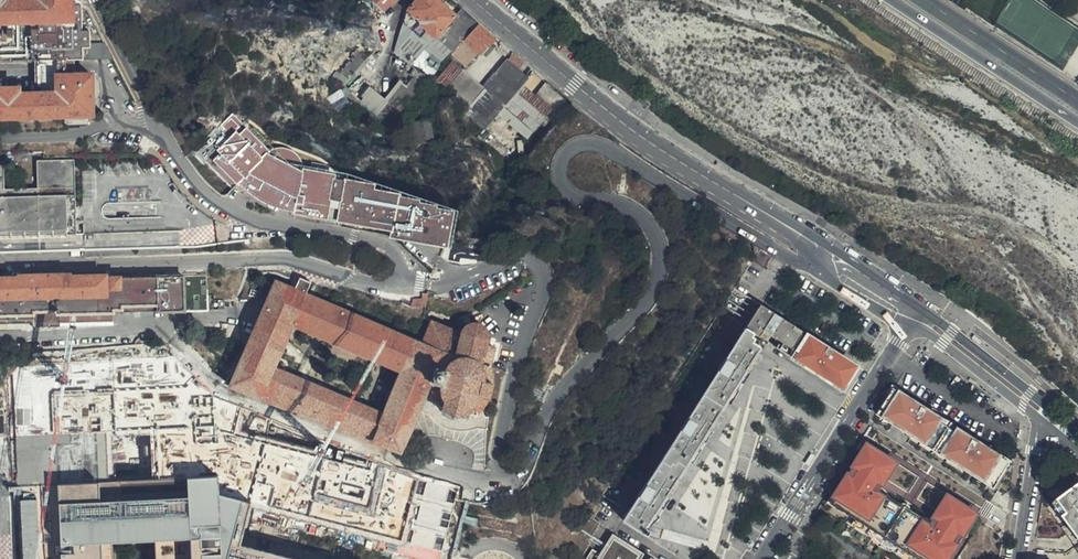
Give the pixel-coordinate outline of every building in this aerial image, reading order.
[(78,0),(38,0),(38,3),(6,3),(6,0),(0,0),(0,27),(13,27),(13,32),(0,32),(0,65),(112,62),(105,47),(88,47),(87,34),(81,34),(81,9),(79,9),(78,0)] [(382,10),(393,0),(372,0),(382,10)] [(428,31),(436,38),(455,16),(453,16),(440,4),(436,0),(416,0),(407,10),(420,22),(419,24),(428,31)] [(405,64),(409,67),(424,51),(416,44),(428,31),(419,24),(420,22),(407,10),(393,54),(405,64)] [(461,38),(475,21),(474,21),(461,10),(455,16),(436,38),(424,51),(439,64),(448,53),(461,38)] [(463,40),(479,53),(481,54),(493,40),(476,25),(463,40)] [(436,38),(428,31),(416,44),(424,51),(436,38)] [(467,68),(479,53),(463,40),(461,38),(448,53),(467,68)] [(313,89),(372,142),(411,97),(418,88),(407,78),(378,110),(340,77),(359,54),(351,46),(313,89)] [(522,61),(512,52),(482,88),(468,104),(464,109),(487,128),(521,87),(527,79),(517,70),(522,64),(522,61)] [(452,63),(438,79),(450,89),(464,72),(452,63)] [(464,72),(450,89),(468,104),(482,88),(464,72)] [(92,78),(57,79),(58,97),(19,99),(19,92),(0,92),(0,122),(93,120),(92,78)] [(558,117),(568,104),(544,84),(533,97),(558,117)] [(533,97),(521,87),(487,128),(523,159),(531,150),(558,117),(533,97)] [(328,197),(332,180),(332,179),(321,176),(323,166),(311,163),(309,172),(296,168),(297,166),(297,162),(297,159),(295,154),(293,152),(290,149),(286,148),(281,147),(278,148),(275,149),(271,154),(253,138),(234,120),(211,144),(221,153),(213,161),(237,182),(240,180),(265,194),(293,209),(292,212),(323,220),(328,197)] [(74,159),(36,161),(37,188),(4,189),(3,162),(0,162),(0,237),(7,237),(76,235),(74,159)] [(343,183),(332,180),(328,197),(323,220),(334,222),(339,204),(343,183)] [(371,189),(343,183),(339,204),(334,222),(388,234),(386,241),(404,245),(440,253),(448,219),(432,215),(433,212),(414,208),(415,207),(396,202),(396,200),(389,198),(370,194),(371,189)] [(753,262),(764,269),(771,258),(760,251),(753,262)] [(56,322),(56,314),(110,312),(112,313),(112,310),(120,310),(120,312),(184,311),(183,277),(105,280),(105,276),(70,277),(70,274),(18,276),(18,278),(0,279),(0,324),(31,323),(31,327),(56,326),(56,322)] [(309,289),(297,285),(293,296),(274,288),(230,393),(399,457),(402,450),(412,428),(439,368),(442,360),(420,349),(398,340),(391,337),(305,301),(309,289)] [(746,328),(754,333),(844,391),(859,368),(761,305),(746,328)] [(56,314),(56,322),(110,321),(110,312),(56,314)] [(473,468),(485,466),(486,430),(488,417),(486,416),(484,415),(483,412),(483,409),(487,401),(491,394),(493,386),(493,379),(492,371),(490,366),(494,348),(486,346),(488,336),(486,330),(483,327),(480,325),(476,324),(472,324),(467,326),(464,329),(462,331),(461,334),(431,321),(420,349),(442,360),(439,368),(412,428),(402,450),(408,452),(413,446),(416,443),(421,440),(425,439),(430,438),(438,438),(445,439),(451,441),(454,443),(458,445),(465,452),(468,456),(471,462),(473,468)] [(623,521),(642,533),(646,527),(655,512),(659,507),(678,477),(687,462),(696,448),(701,440),(720,411),(726,402),(734,388),(739,381),(757,352),(760,347),(753,342),(755,339),(752,337),(754,333),(746,328),(623,521)] [(762,355),(757,352),(739,381),(743,384),(762,355)] [(739,392),(734,388),(726,402),(730,405),(739,392)] [(902,395),(894,390),(892,392),(900,398),(902,395)] [(900,398),(892,392),(878,415),(994,489),(1009,466),(1001,461),(1002,459),(959,431),(957,434),(940,423),(942,420),(902,395),(900,398)] [(724,414),(720,411),(701,440),(706,443),(724,414)] [(942,420),(940,423),(957,434),(959,431),(942,420)] [(869,446),(852,473),(858,476),(874,449),(869,446)] [(701,451),(696,448),(687,462),(692,466),(701,451)] [(874,449),(858,476),(852,473),(834,500),(852,511),(849,516),(856,520),(916,558),(917,558),(926,558),(927,558),(951,558),(961,542),(956,538),(973,512),(949,497),(932,524),(911,511),(902,505),(880,492),(898,464),(874,449)] [(678,477),(659,507),(664,510),(683,481),(678,477)] [(17,506),(20,558),(100,558),(99,558),(189,556),(189,558),(291,558),(241,546),(254,504),(222,494),(219,478),(24,486),(17,506)] [(1050,506),(1059,517),(1060,519),(1071,533),(1077,543),(1077,484),(1050,506)] [(834,500),(830,506),(848,517),(849,516),(852,511),(834,500)] [(646,527),(648,528),(660,516),(655,512),(646,527)] [(956,538),(961,542),(978,515),(973,512),(956,538)] [(852,526),(904,558),(916,558),(856,520),(852,526)] [(645,554),(613,534),(600,555),(592,550),(586,558),(642,558),(645,554)]
